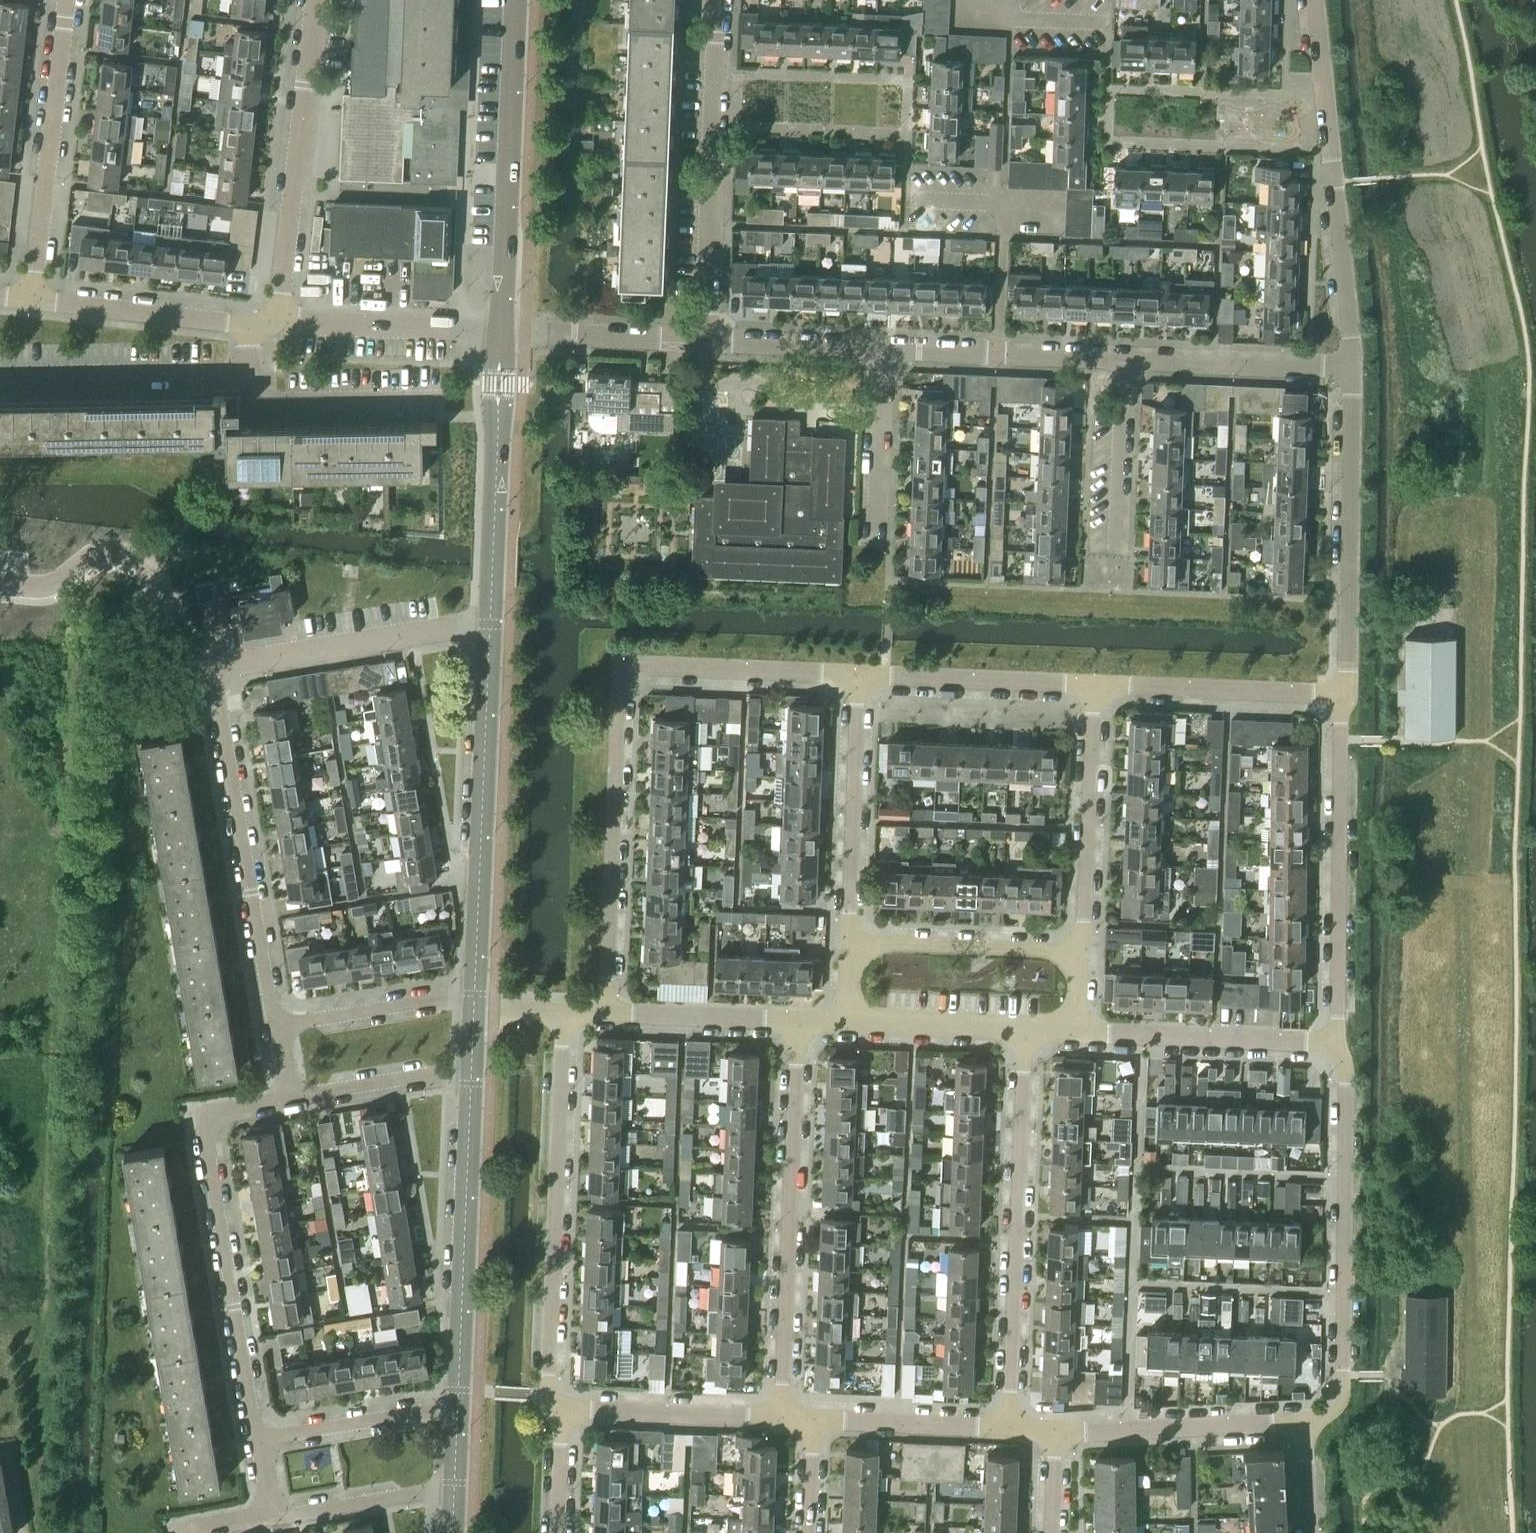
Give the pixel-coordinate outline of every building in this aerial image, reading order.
[(132,0),(104,0),(102,19),(130,22),(132,0)] [(203,0),(193,0),(192,12),(202,13),(203,0)] [(232,12),(232,16),(261,20),(261,15),(267,16),(268,7),(274,7),(275,0),(230,0),(229,11),(232,12)] [(359,11),(357,11),(356,46),(353,45),(351,94),(344,94),(340,179),(403,182),(405,119),(413,120),(411,182),(447,184),(451,86),(458,86),(461,0),(360,0),(359,11)] [(664,265),(675,0),(631,0),(619,283),(621,283),(621,300),(646,301),(646,289),(663,290),(664,265)] [(923,10),(948,11),(949,0),(923,0),(923,10)] [(1148,8),(1148,0),(1136,0),(1136,8),(1148,8)] [(1148,8),(1160,9),(1160,0),(1148,0),(1148,8)] [(1184,9),(1185,0),(1174,0),(1173,10),(1184,11),(1184,9)] [(1184,9),(1196,10),(1197,0),(1185,0),(1184,9)] [(1234,20),(1241,20),(1241,22),(1274,23),(1274,22),(1271,22),(1271,14),(1275,14),(1275,0),(1242,0),(1242,8),(1234,8),(1234,20)] [(24,29),(27,5),(0,2),(0,26),(24,29)] [(1209,2),(1208,21),(1219,21),(1219,3),(1209,2)] [(183,19),(184,6),(175,5),(174,18),(183,19)] [(923,10),(922,22),(948,23),(948,11),(923,10)] [(852,25),(851,58),(875,59),(876,26),(865,25),(865,13),(853,12),(853,25),(852,25)] [(743,13),(742,46),(754,46),(754,54),(778,55),(779,22),(758,21),(758,13),(743,13)] [(876,26),(875,59),(899,60),(900,52),(916,52),(916,34),(922,34),(922,23),(922,22),(901,21),(901,14),(877,13),(876,26)] [(127,48),(130,22),(102,19),(99,45),(127,48)] [(191,19),(188,47),(197,48),(199,36),(203,37),(205,21),(201,21),(191,19)] [(1220,31),(1220,21),(1219,21),(1208,21),(1208,31),(1220,31)] [(779,22),(778,55),(802,56),(804,23),(779,22)] [(922,23),(922,34),(947,35),(948,23),(922,22),(922,23)] [(1241,22),(1240,46),(1274,47),(1274,46),(1270,46),(1270,38),(1274,38),(1274,23),(1241,22)] [(804,23),(802,56),(827,57),(828,24),(804,23)] [(828,24),(827,57),(851,58),(852,25),(828,24)] [(1122,37),(1121,65),(1130,66),(1130,70),(1145,70),(1147,37),(1147,25),(1122,24),(1122,37)] [(21,53),(24,29),(0,26),(0,51),(21,53)] [(180,43),(182,30),(172,29),(170,42),(180,43)] [(224,51),(263,56),(265,32),(238,29),(236,44),(225,43),(224,51)] [(947,35),(946,60),(958,61),(959,35),(947,35)] [(959,35),(958,61),(962,61),(970,62),(971,36),(959,35)] [(971,36),(970,62),(982,62),(983,36),(971,36)] [(983,36),(982,62),(993,63),(994,37),(983,36)] [(994,37),(993,63),(1005,63),(1006,37),(994,37)] [(1122,37),(1113,37),(1112,60),(1112,65),(1121,65),(1122,37)] [(1147,37),(1145,70),(1146,70),(1146,66),(1154,67),(1153,71),(1169,71),(1171,38),(1147,37)] [(1171,38),(1169,71),(1170,71),(1170,67),(1178,67),(1178,72),(1194,72),(1195,38),(1171,38)] [(1255,71),(1269,71),(1269,62),(1273,62),(1274,47),(1240,46),(1240,70),(1226,70),(1225,82),(1254,83),(1255,71)] [(188,47),(186,61),(196,62),(197,48),(188,47)] [(19,77),(21,53),(0,51),(0,75),(19,77)] [(224,51),(221,77),(232,78),(232,77),(260,80),(263,56),(224,51)] [(1056,77),(1056,90),(1085,91),(1088,91),(1089,75),(1085,75),(1086,67),(1079,67),(1079,59),(1046,58),(1045,77),(1056,77)] [(929,59),(928,84),(961,85),(962,61),(958,61),(946,60),(929,59)] [(100,86),(128,89),(131,65),(103,62),(100,86)] [(166,81),(166,82),(175,83),(177,66),(167,65),(165,81),(166,81)] [(16,101),(19,77),(0,75),(0,99),(16,101)] [(992,75),(992,87),(1004,88),(1005,75),(992,75)] [(1012,88),(1024,89),(1025,76),(1013,76),(1012,88)] [(221,77),(218,100),(229,101),(257,104),(260,80),(232,77),(232,78),(221,77)] [(174,95),(175,83),(166,82),(164,94),(174,95)] [(183,83),(182,96),(192,97),(193,84),(183,83)] [(928,84),(927,108),(960,109),(960,110),(971,111),(972,87),(961,86),(961,85),(928,84)] [(125,114),(125,113),(128,89),(100,86),(97,111),(125,114)] [(992,99),(1004,99),(1004,88),(992,87),(992,99)] [(1024,100),(1024,89),(1012,88),(1012,100),(1024,100)] [(1056,90),(1055,114),(1088,115),(1088,99),(1084,99),(1085,91),(1056,90)] [(181,104),(180,109),(190,110),(191,105),(192,97),(182,96),(181,104)] [(13,125),(16,101),(0,99),(0,123),(13,125)] [(257,104),(229,101),(218,100),(215,124),(226,126),(226,125),(254,128),(257,104)] [(162,118),(172,119),(173,106),(163,105),(162,118)] [(927,108),(926,132),(959,133),(960,110),(960,109),(927,108)] [(136,114),(125,113),(125,114),(97,111),(95,135),(133,139),(136,114)] [(1055,114),(1054,138),(1083,139),(1087,139),(1087,123),(1084,123),(1084,115),(1088,116),(1088,115),(1055,114)] [(154,140),(169,142),(172,119),(162,118),(156,117),(154,140)] [(10,149),(13,125),(0,123),(0,148),(10,149)] [(990,135),(1002,135),(1003,124),(991,124),(990,135)] [(1010,137),(1022,137),(1023,125),(1011,124),(1010,137)] [(252,152),(254,128),(226,125),(226,126),(223,149),(252,152)] [(177,144),(187,145),(188,132),(178,131),(177,144)] [(926,132),(925,156),(930,156),(929,165),(950,165),(951,157),(958,157),(959,133),(926,132)] [(131,163),(133,139),(95,135),(92,159),(120,162),(131,163)] [(1001,168),(1002,135),(990,135),(989,167),(1001,168)] [(1022,148),(1022,137),(1010,137),(1010,147),(1022,148)] [(1069,163),(1068,187),(1085,187),(1086,147),(1083,147),(1083,139),(1054,138),(1053,163),(1057,163),(1069,163)] [(185,157),(187,145),(177,144),(175,156),(185,157)] [(8,173),(10,149),(0,148),(0,172),(8,173)] [(773,182),(774,148),(750,148),(749,162),(737,161),(736,191),(749,192),(750,181),(773,182)] [(797,183),(798,149),(774,148),(773,182),(773,190),(783,191),(784,182),(797,183)] [(249,177),(252,152),(223,149),(220,173),(249,177)] [(821,184),(822,150),(798,149),(797,183),(798,183),(797,194),(822,195),(822,184),(821,184)] [(845,185),(846,151),(822,150),(821,184),(822,184),(845,185)] [(869,185),(870,152),(846,151),(845,185),(869,185)] [(870,152),(869,185),(893,186),(894,185),(901,185),(902,165),(894,164),(895,153),(870,152)] [(156,166),(166,167),(167,154),(158,153),(156,166)] [(117,186),(120,162),(92,159),(89,183),(117,186)] [(1020,186),(1021,161),(1009,161),(1008,186),(1020,186)] [(1032,186),(1033,162),(1021,161),(1020,186),(1032,186)] [(1044,187),(1045,162),(1033,162),(1032,186),(1044,187)] [(1057,163),(1053,163),(1045,162),(1044,187),(1056,187),(1057,163)] [(1068,188),(1068,187),(1069,163),(1057,163),(1056,187),(1068,188)] [(1115,197),(1140,197),(1141,164),(1126,163),(1126,168),(1116,168),(1115,197)] [(1141,164),(1140,197),(1164,198),(1165,165),(1150,164),(1150,169),(1142,169),(1142,164),(1141,164)] [(1165,165),(1164,198),(1188,199),(1189,166),(1174,165),(1174,170),(1166,170),(1166,165),(1165,165)] [(164,179),(166,167),(156,166),(155,178),(164,179)] [(1189,166),(1188,199),(1213,200),(1214,166),(1198,166),(1198,171),(1190,170),(1190,166),(1189,166)] [(1257,167),(1257,179),(1269,180),(1268,203),(1301,204),(1302,190),(1298,190),(1298,180),(1289,180),(1289,168),(1257,167)] [(182,181),(183,169),(174,168),(172,180),(182,181)] [(246,201),(249,177),(220,173),(218,197),(246,201)] [(13,194),(15,182),(0,181),(0,193),(13,194)] [(607,187),(606,195),(618,196),(618,187),(607,187)] [(1094,188),(1085,187),(1068,187),(1068,188),(1068,199),(1093,200),(1094,188)] [(111,203),(112,194),(88,191),(86,210),(111,213),(112,203),(111,203)] [(13,194),(0,193),(0,205),(12,206),(13,194)] [(111,203),(112,203),(125,205),(126,195),(112,194),(111,203)] [(130,196),(128,213),(135,214),(137,196),(130,196)] [(149,198),(148,207),(159,209),(160,199),(149,198)] [(160,199),(159,209),(184,211),(185,202),(160,199)] [(1093,212),(1093,200),(1068,199),(1068,211),(1093,212)] [(185,202),(184,211),(208,214),(209,204),(185,202)] [(332,203),(331,252),(414,256),(414,271),(412,298),(448,299),(449,272),(452,207),(449,207),(340,203),(332,203)] [(1255,203),(1254,227),(1257,227),(1300,228),(1301,214),(1297,214),(1297,206),(1301,206),(1301,204),(1268,203),(1255,203)] [(209,204),(208,214),(221,215),(221,218),(231,219),(233,208),(233,207),(222,206),(209,204)] [(12,206),(0,205),(0,217),(11,218),(12,206)] [(233,208),(231,219),(256,222),(257,211),(233,208)] [(771,222),(772,209),(747,208),(746,222),(771,222)] [(772,209),(771,222),(784,223),(784,209),(772,209)] [(1093,224),(1093,212),(1068,211),(1067,223),(1093,224)] [(820,224),(820,212),(808,212),(807,224),(820,224)] [(820,212),(820,224),(831,225),(831,213),(820,212)] [(868,227),(868,215),(856,214),(855,226),(868,227)] [(1223,226),(1235,226),(1235,214),(1224,214),(1223,226)] [(868,215),(868,227),(879,228),(879,215),(868,215)] [(889,228),(890,216),(879,215),(879,228),(889,228)] [(11,218),(0,217),(0,229),(9,230),(11,218)] [(231,219),(230,231),(255,234),(256,222),(231,219)] [(1139,226),(1138,238),(1149,238),(1160,239),(1161,220),(1139,220),(1139,226)] [(155,245),(152,271),(176,274),(179,254),(181,236),(182,224),(157,221),(156,233),(154,244),(155,245)] [(1092,236),(1093,224),(1067,223),(1067,235),(1092,236)] [(72,224),(68,249),(81,251),(80,263),(104,265),(107,239),(108,228),(94,226),(72,224)] [(1126,226),(1126,238),(1138,238),(1139,226),(1126,226)] [(1235,238),(1235,226),(1223,226),(1223,237),(1235,238)] [(1257,227),(1257,237),(1263,241),(1262,251),(1300,253),(1300,238),(1296,238),(1296,230),(1300,230),(1300,228),(1257,227)] [(1187,240),(1187,228),(1174,228),(1174,240),(1187,240)] [(1187,228),(1187,240),(1197,241),(1197,229),(1187,228)] [(9,230),(0,229),(0,241),(8,242),(9,230)] [(769,245),(770,231),(746,230),(746,244),(769,245)] [(229,242),(229,243),(253,246),(255,234),(230,231),(229,242)] [(770,231),(769,245),(783,245),(784,231),(770,231)] [(818,245),(818,233),(807,232),(807,244),(818,245)] [(818,233),(818,245),(830,245),(831,233),(818,233)] [(866,246),(866,235),(855,234),(854,246),(866,246)] [(866,235),(866,246),(878,247),(878,235),(866,235)] [(179,254),(176,274),(200,277),(205,239),(204,239),(181,236),(179,254)] [(903,237),(903,249),(914,250),(915,237),(903,237)] [(915,237),(914,250),(914,254),(940,254),(940,238),(927,238),(915,237)] [(107,239),(104,265),(128,268),(131,242),(107,239)] [(205,239),(200,277),(225,280),(226,266),(227,255),(229,243),(229,242),(205,239)] [(962,251),(963,239),(951,239),(951,251),(962,251)] [(987,240),(975,240),(963,239),(962,251),(986,252),(987,240)] [(131,242),(128,268),(152,271),(155,245),(154,244),(131,242)] [(608,242),(607,250),(617,251),(618,242),(608,242)] [(1041,254),(1041,242),(1030,242),(1029,254),(1041,254)] [(1041,242),(1041,254),(1053,255),(1054,243),(1041,242)] [(229,243),(227,255),(252,258),(253,246),(229,243)] [(1089,256),(1089,244),(1079,243),(1078,255),(1089,256)] [(1089,244),(1089,256),(1102,256),(1102,245),(1089,244)] [(1137,258),(1138,246),(1126,246),(1125,258),(1137,258)] [(1138,246),(1137,258),(1149,259),(1149,247),(1138,246)] [(1186,260),(1186,248),(1173,248),(1173,260),(1186,260)] [(1186,248),(1186,260),(1196,261),(1197,249),(1186,248)] [(1256,253),(1256,274),(1257,275),(1265,276),(1299,277),(1299,262),(1295,262),(1295,254),(1299,254),(1300,253),(1262,251),(1262,252),(1258,252),(1256,253)] [(227,255),(226,266),(251,269),(252,258),(227,255)] [(732,291),(743,291),(743,306),(767,307),(768,273),(755,273),(756,262),(732,261),(732,291)] [(1221,274),(1233,274),(1234,262),(1222,262),(1221,274)] [(841,276),(839,310),(863,311),(865,277),(866,277),(866,264),(849,263),(842,263),(841,276)] [(791,308),(792,274),(768,273),(767,307),(791,308)] [(1008,276),(1007,301),(1015,301),(1014,317),(1038,318),(1040,284),(1040,277),(1041,274),(1008,273),(1008,276)] [(815,309),(816,275),(792,274),(791,308),(815,309)] [(1233,286),(1233,274),(1221,274),(1221,285),(1233,286)] [(839,310),(841,276),(816,275),(815,309),(839,310)] [(1265,276),(1265,300),(1298,301),(1298,286),(1294,286),(1294,278),(1299,278),(1299,277),(1265,276)] [(889,278),(866,277),(865,277),(863,311),(887,311),(889,278)] [(912,312),(913,279),(889,278),(887,311),(912,312)] [(936,313),(937,280),(913,279),(912,312),(936,313)] [(960,314),(961,281),(937,280),(936,313),(960,314)] [(961,281),(960,314),(984,315),(985,282),(961,281)] [(1160,290),(1159,323),(1183,324),(1184,291),(1185,282),(1160,282),(1160,290)] [(1040,284),(1038,318),(1062,319),(1064,286),(1040,284)] [(1064,286),(1062,319),(1086,320),(1088,287),(1064,286)] [(1088,287),(1086,320),(1111,321),(1112,288),(1088,287)] [(1112,288),(1111,321),(1135,322),(1136,289),(1112,288)] [(1136,289),(1135,322),(1159,323),(1160,290),(1136,289)] [(1184,291),(1183,324),(1207,325),(1208,292),(1184,291)] [(1220,296),(1219,321),(1233,321),(1234,297),(1220,296)] [(1259,322),(1259,336),(1288,337),(1288,325),(1297,325),(1297,309),(1293,309),(1294,301),(1298,302),(1298,301),(1265,300),(1264,322),(1259,322)] [(1233,325),(1219,324),(1219,340),(1232,341),(1233,325)] [(672,428),(681,429),(683,381),(659,380),(658,391),(630,389),(631,374),(587,372),(586,406),(588,406),(587,414),(588,418),(589,422),(591,425),(593,427),(598,429),(602,430),(616,430),(616,428),(672,431),(672,428)] [(954,398),(955,373),(943,372),(943,390),(942,398),(954,398)] [(966,399),(967,373),(955,373),(954,398),(957,398),(966,399)] [(978,399),(979,374),(967,373),(966,399),(978,399)] [(979,374),(978,399),(980,399),(990,400),(991,374),(979,374)] [(1010,401),(1011,375),(1000,375),(998,400),(1010,401)] [(1022,401),(1023,376),(1011,375),(1010,401),(1022,401)] [(1034,402),(1035,377),(1023,376),(1022,401),(1034,402)] [(1046,403),(1046,384),(1047,377),(1035,377),(1034,402),(1042,402),(1046,403)] [(1182,382),(1181,408),(1193,409),(1194,383),(1182,382)] [(1194,383),(1193,409),(1205,409),(1206,383),(1194,383)] [(1206,383),(1205,409),(1217,410),(1218,384),(1206,383)] [(1041,427),(1070,428),(1072,403),(1067,403),(1068,385),(1046,384),(1046,403),(1042,402),(1041,427)] [(1218,384),(1217,410),(1218,410),(1228,410),(1230,384),(1218,384)] [(1248,411),(1249,385),(1237,385),(1236,410),(1248,411)] [(1260,411),(1261,386),(1249,385),(1248,411),(1260,411)] [(1273,386),(1272,412),(1280,412),(1284,412),(1285,390),(1285,385),(1284,385),(1284,387),(1273,386)] [(1272,412),(1273,386),(1261,386),(1260,411),(1272,412)] [(942,398),(943,390),(921,389),(921,397),(917,397),(916,422),(945,423),(945,410),(957,410),(957,398),(954,398),(942,398)] [(1279,437),(1308,438),(1309,413),(1305,413),(1307,390),(1285,390),(1284,412),(1280,412),(1279,437)] [(235,432),(235,416),(240,416),(240,408),(228,408),(228,396),(214,396),(214,403),(0,407),(0,443),(227,439),(227,454),(213,454),(214,478),(422,474),(422,435),(438,434),(438,422),(421,422),(421,428),(235,432)] [(990,414),(990,400),(980,399),(979,413),(990,414)] [(1156,407),(1154,432),(1184,433),(1184,434),(1193,435),(1193,433),(1193,409),(1181,408),(1156,407)] [(1218,410),(1218,424),(1228,424),(1228,410),(1218,410)] [(996,425),(1008,425),(1008,414),(997,413),(996,425)] [(693,574),(842,580),(844,517),(842,517),(845,439),(799,437),(799,422),(752,420),(749,496),(696,494),(693,574)] [(916,422),(915,446),(944,448),(944,440),(951,440),(954,438),(954,424),(945,424),(945,423),(916,422)] [(1235,435),(1246,436),(1247,424),(1235,423),(1235,435)] [(1007,440),(1008,425),(996,425),(996,439),(1007,440)] [(1069,453),(1070,428),(1041,427),(1040,452),(1069,453)] [(1154,432),(1153,457),(1183,458),(1184,434),(1184,433),(1154,432)] [(1246,450),(1246,436),(1235,435),(1234,449),(1246,450)] [(977,449),(988,449),(989,437),(978,437),(977,449)] [(1307,463),(1308,438),(1279,437),(1279,446),(1267,451),(1266,462),(1278,462),(1307,463)] [(944,448),(915,446),(914,471),(943,472),(943,473),(947,473),(950,473),(951,448),(944,448)] [(1216,459),(1226,459),(1227,448),(1216,447),(1216,459)] [(988,463),(988,449),(977,449),(977,463),(988,463)] [(1068,478),(1069,453),(1040,452),(1039,476),(1068,478)] [(1153,457),(1152,481),(1182,482),(1183,458),(1153,457)] [(1226,474),(1226,459),(1216,459),(1215,473),(1226,474)] [(995,474),(1006,475),(1006,462),(995,462),(995,474)] [(1306,488),(1307,463),(1278,462),(1277,487),(1306,488)] [(914,471),(913,496),(942,497),(942,486),(946,486),(947,473),(943,473),(943,472),(914,471)] [(1233,485),(1244,485),(1244,473),(1233,472),(1233,485)] [(1005,489),(1006,475),(995,474),(994,488),(1005,489)] [(1067,503),(1068,478),(1039,476),(1037,501),(1067,503)] [(1152,481),(1151,506),(1181,507),(1182,482),(1152,481)] [(1243,499),(1244,485),(1233,485),(1232,499),(1243,499)] [(976,486),(975,498),(986,499),(987,487),(976,486)] [(1305,512),(1306,488),(1277,487),(1277,488),(1264,487),(1263,511),(1305,512)] [(312,492),(300,492),(301,505),(312,504),(312,492)] [(913,496),(912,520),(941,522),(941,509),(953,509),(954,498),(942,497),(913,496)] [(1214,508),(1225,509),(1225,497),(1214,496),(1214,508)] [(975,512),(974,524),(985,524),(986,513),(986,499),(975,498),(975,512)] [(679,499),(679,512),(689,512),(690,500),(679,499)] [(993,524),(1004,524),(1005,500),(994,499),(993,524)] [(1037,513),(1037,516),(1036,526),(1066,527),(1067,503),(1037,501),(1027,501),(1026,512),(1037,513)] [(1151,506),(1150,531),(1179,532),(1179,533),(1188,533),(1188,532),(1189,509),(1180,508),(1181,507),(1151,506)] [(1224,523),(1225,509),(1214,508),(1213,522),(1224,523)] [(1304,537),(1305,512),(1263,511),(1263,521),(1275,521),(1275,536),(1304,537)] [(940,535),(941,522),(912,520),(911,545),(944,547),(952,547),(952,536),(940,535)] [(1231,534),(1242,534),(1242,522),(1231,521),(1231,534)] [(1003,538),(1004,524),(993,524),(992,538),(1003,538)] [(1065,552),(1066,527),(1036,526),(1035,550),(1035,551),(1065,552)] [(1150,531),(1149,555),(1178,557),(1179,533),(1179,532),(1150,531)] [(1241,548),(1242,534),(1231,534),(1230,548),(1241,548)] [(973,548),(984,548),(984,536),(973,535),(973,548)] [(1303,562),(1304,537),(1275,536),(1274,561),(1303,562)] [(943,571),(944,547),(911,545),(910,570),(911,570),(911,576),(924,577),(925,571),(943,571)] [(1211,558),(1221,558),(1221,545),(1211,545),(1211,558)] [(983,561),(984,548),(973,548),(973,561),(983,561)] [(1035,551),(1035,550),(1025,550),(1025,560),(1035,561),(1034,574),(1024,574),(1024,582),(1061,583),(1062,577),(1063,577),(1065,552),(1035,551)] [(1149,555),(1148,580),(1149,580),(1149,587),(1164,588),(1177,588),(1178,568),(1188,568),(1189,557),(1178,557),(1149,555)] [(1221,571),(1221,558),(1211,558),(1210,570),(1221,571)] [(991,561),(990,575),(1001,575),(1001,561),(991,561)] [(1302,587),(1303,562),(1274,561),(1273,585),(1302,587)] [(1229,570),(1228,583),(1239,584),(1239,570),(1229,570)] [(213,580),(195,584),(198,601),(216,598),(213,580)] [(273,598),(241,604),(246,631),(281,625),(280,616),(284,615),(293,613),(289,588),(281,589),(271,591),(273,598)] [(1406,637),(1405,687),(1397,687),(1397,703),(1405,703),(1405,736),(1455,736),(1456,638),(1406,637)] [(374,708),(363,709),(365,718),(371,717),(408,711),(404,687),(399,688),(394,659),(381,661),(385,684),(374,686),(375,692),(371,693),(374,708)] [(381,661),(367,663),(371,686),(374,686),(385,684),(381,661)] [(367,663),(354,666),(358,689),(371,686),(367,663)] [(354,666),(341,668),(345,691),(358,689),(354,666)] [(341,668),(328,670),(332,693),(345,691),(341,668)] [(320,671),(307,673),(311,697),(316,696),(324,694),(326,694),(332,693),(328,670),(320,671)] [(307,673),(294,676),(298,699),(311,697),(307,673)] [(294,676),(280,678),(284,701),(291,700),(298,699),(294,676)] [(280,678),(267,680),(271,704),(284,701),(280,678)] [(667,695),(666,718),(681,719),(682,695),(667,695)] [(682,695),(681,719),(692,719),(694,697),(694,696),(682,695)] [(790,695),(789,705),(798,705),(806,705),(807,696),(790,695)] [(694,697),(692,719),(699,720),(704,720),(716,720),(717,698),(705,697),(694,697)] [(717,698),(716,720),(728,721),(729,698),(717,698)] [(729,698),(728,721),(740,721),(741,699),(729,698)] [(270,710),(258,712),(262,735),(291,731),(287,707),(292,707),(291,700),(284,701),(271,704),(269,704),(270,710)] [(788,729),(822,730),(823,706),(806,705),(798,705),(789,705),(788,729)] [(336,710),(338,724),(348,722),(346,708),(336,710)] [(408,711),(371,717),(375,740),(383,738),(384,739),(412,734),(408,711)] [(1130,718),(1129,743),(1175,744),(1176,712),(1137,711),(1137,719),(1130,718)] [(748,727),(758,728),(759,714),(748,713),(748,727)] [(654,717),(653,741),(687,743),(698,743),(699,720),(692,719),(681,719),(666,718),(654,717)] [(1211,746),(1222,746),(1223,719),(1207,718),(1206,746),(1211,746)] [(1242,742),(1243,719),(1231,719),(1230,742),(1242,742)] [(1254,743),(1255,719),(1243,719),(1242,742),(1254,743)] [(1266,743),(1267,720),(1255,719),(1254,743),(1266,743)] [(1278,743),(1279,720),(1267,720),(1266,743),(1272,743),(1278,743)] [(1278,743),(1291,743),(1291,721),(1279,720),(1278,743)] [(331,724),(321,726),(323,739),(333,737),(331,724)] [(758,743),(758,728),(748,727),(747,743),(758,743)] [(788,729),(787,753),(821,754),(822,730),(788,729)] [(291,731),(262,735),(266,759),(295,754),(291,731)] [(152,806),(192,800),(180,732),(140,739),(152,806)] [(341,746),(352,744),(350,732),(339,733),(341,746)] [(729,744),(740,745),(740,732),(720,732),(720,745),(729,745),(729,744)] [(375,741),(379,764),(384,763),(383,762),(387,761),(388,762),(416,757),(412,734),(384,739),(383,738),(375,740),(375,741)] [(653,741),(652,766),(697,767),(698,743),(687,743),(653,741)] [(911,774),(912,742),(888,741),(887,773),(911,774)] [(935,774),(936,743),(912,742),(911,774),(935,774)] [(959,775),(960,743),(936,743),(935,774),(959,775)] [(983,776),(984,744),(960,743),(959,775),(983,776)] [(1129,743),(1128,767),(1174,769),(1175,744),(1129,743)] [(1271,767),(1306,768),(1306,743),(1291,743),(1278,743),(1272,743),(1271,767)] [(352,744),(341,746),(343,759),(354,758),(352,744)] [(739,769),(740,745),(729,744),(729,745),(729,755),(728,769),(739,769)] [(1007,777),(1008,745),(984,744),(983,776),(984,776),(983,789),(994,789),(998,781),(1006,781),(1006,777),(1007,777)] [(718,745),(717,754),(729,755),(729,745),(720,745),(718,745)] [(1031,778),(1033,746),(1008,745),(1007,777),(1031,778)] [(1033,746),(1031,778),(1056,779),(1057,747),(1033,746)] [(1221,771),(1222,746),(1211,746),(1211,771),(1221,771)] [(776,753),(775,777),(820,778),(821,754),(787,753),(776,753)] [(1230,767),(1240,767),(1241,753),(1230,753),(1230,767)] [(295,754),(266,759),(270,782),(299,777),(295,754)] [(386,776),(375,777),(377,787),(391,784),(391,785),(420,780),(416,757),(388,762),(387,761),(383,762),(384,763),(386,776)] [(337,758),(326,760),(327,765),(328,772),(339,770),(338,764),(337,758)] [(746,776),(757,776),(757,761),(747,761),(746,776)] [(652,766),(651,790),(694,791),(697,792),(697,767),(652,766)] [(1128,767),(1127,791),(1162,792),(1162,770),(1174,770),(1174,769),(1128,767)] [(1240,782),(1240,767),(1230,767),(1229,781),(1240,782)] [(1305,792),(1306,768),(1271,767),(1271,792),(1305,792)] [(738,793),(739,769),(728,769),(727,793),(738,793)] [(339,770),(328,772),(330,785),(342,783),(339,770)] [(756,791),(757,776),(746,776),(746,790),(756,791)] [(299,777),(270,782),(274,806),(303,800),(299,777)] [(820,778),(775,777),(774,801),(785,801),(819,803),(820,778)] [(349,793),(360,791),(358,778),(347,780),(349,793)] [(420,780),(391,785),(395,809),(424,804),(420,780)] [(1210,794),(1220,794),(1221,781),(1211,781),(1210,794)] [(651,790),(650,814),(695,816),(693,816),(694,791),(651,790)] [(1228,800),(1228,815),(1238,815),(1241,815),(1242,791),(1239,791),(1229,790),(1228,800)] [(360,791),(349,793),(351,805),(362,803),(360,791)] [(1127,791),(1127,815),(1161,816),(1162,792),(1127,791)] [(1305,816),(1305,792),(1271,792),(1271,816),(1305,816)] [(737,809),(738,793),(727,793),(727,808),(737,809)] [(1220,810),(1220,794),(1210,794),(1210,809),(1220,810)] [(164,874),(203,867),(192,800),(152,806),(164,874)] [(303,800),(274,806),(278,829),(307,824),(303,800)] [(818,827),(819,803),(785,801),(784,825),(818,827)] [(337,819),(346,817),(344,804),(334,806),(337,819)] [(424,804),(395,809),(400,832),(428,827),(424,804)] [(744,824),(754,824),(755,809),(745,808),(744,824)] [(879,808),(879,817),(910,818),(910,809),(879,808)] [(910,818),(924,819),(925,809),(910,809),(910,818)] [(934,810),(934,819),(948,820),(949,811),(934,810)] [(958,820),(972,821),(972,811),(958,811),(958,820)] [(982,821),(996,822),(996,812),(982,812),(982,821)] [(1006,822),(1020,823),(1020,813),(1006,813),(1006,822)] [(650,814),(649,838),(684,839),(695,840),(695,816),(650,814)] [(1044,823),(1044,814),(1030,814),(1030,822),(1044,823)] [(1127,815),(1126,839),(1160,841),(1161,816),(1127,815)] [(1228,815),(1227,829),(1238,829),(1238,815),(1228,815)] [(1305,840),(1305,816),(1271,816),(1271,839),(1267,839),(1267,840),(1305,840)] [(346,817),(337,819),(339,831),(348,830),(346,817)] [(307,824),(278,829),(282,852),(311,847),(307,824)] [(357,839),(368,837),(365,824),(355,826),(357,839)] [(754,838),(754,824),(744,824),(743,838),(754,838)] [(774,849),(783,850),(817,851),(818,827),(784,825),(775,825),(774,849)] [(908,836),(909,827),(894,826),(894,835),(908,836)] [(933,827),(919,826),(919,836),(933,836),(933,827)] [(428,827),(400,832),(404,854),(404,855),(432,850),(428,827)] [(726,841),(736,841),(736,828),(726,828),(726,841)] [(958,828),(943,828),(943,837),(957,837),(958,828)] [(981,829),(967,828),(967,838),(981,838),(981,829)] [(1005,839),(1005,830),(991,829),(991,838),(1005,839)] [(1208,842),(1219,843),(1219,829),(1208,829),(1208,842)] [(1029,831),(1015,831),(1015,840),(1029,840),(1029,831)] [(1053,841),(1054,832),(1039,831),(1038,840),(1053,841)] [(892,835),(892,851),(908,851),(908,836),(894,835),(892,835)] [(368,837),(357,839),(360,852),(370,850),(368,837)] [(649,838),(648,862),(683,863),(684,839),(649,838)] [(1126,839),(1125,864),(1159,865),(1159,864),(1160,841),(1126,839)] [(1305,865),(1305,840),(1267,840),(1267,854),(1259,854),(1259,864),(1271,864),(1305,865)] [(735,857),(736,841),(726,841),(725,856),(735,857)] [(1218,858),(1219,843),(1208,842),(1207,858),(1218,858)] [(311,847),(282,852),(286,875),(315,870),(311,847)] [(1226,849),(1226,864),(1236,864),(1248,864),(1248,850),(1237,849),(1226,849)] [(344,865),(354,864),(352,850),(342,852),(344,865)] [(402,870),(395,871),(399,890),(433,885),(431,875),(437,874),(432,850),(404,855),(404,854),(399,855),(400,856),(402,870)] [(816,875),(817,851),(783,850),(782,874),(816,875)] [(742,872),(753,872),(753,857),(743,857),(742,872)] [(878,859),(878,871),(883,871),(881,902),(906,903),(907,863),(908,863),(908,860),(907,860),(878,859)] [(361,861),(363,875),(374,873),(371,860),(361,861)] [(648,862),(647,886),(682,888),(693,888),(694,864),(683,863),(648,862)] [(931,873),(930,904),(954,905),(955,873),(955,862),(931,862),(931,864),(931,873)] [(907,863),(906,903),(930,904),(931,873),(931,864),(908,863),(907,863)] [(354,864),(344,865),(346,878),(357,876),(354,864)] [(1125,864),(1124,888),(1158,889),(1168,890),(1170,890),(1170,889),(1171,865),(1171,864),(1159,864),(1159,865),(1125,864)] [(1226,864),(1225,877),(1236,877),(1236,864),(1226,864)] [(1304,889),(1305,865),(1271,864),(1271,888),(1304,889)] [(1003,875),(1002,907),(1026,908),(1027,876),(1028,866),(1017,866),(1017,876),(1003,875)] [(1027,876),(1026,908),(1050,908),(1050,905),(1060,905),(1061,868),(1028,866),(1027,876)] [(1195,876),(1194,890),(1206,891),(1217,891),(1217,877),(1217,867),(1195,866),(1195,876)] [(175,941),(215,934),(203,867),(164,874),(175,941)] [(315,870),(286,875),(290,898),(308,895),(310,907),(334,903),(328,868),(315,870)] [(752,886),(753,872),(742,872),(742,886),(752,886)] [(955,873),(954,905),(978,906),(979,874),(955,873)] [(781,898),(782,898),(781,906),(803,907),(803,898),(815,899),(816,875),(782,874),(781,898)] [(979,874),(978,906),(1002,907),(1003,875),(979,874)] [(723,889),(734,890),(734,876),(724,875),(723,889)] [(647,886),(646,911),(681,912),(682,896),(690,896),(692,894),(692,889),(693,889),(693,888),(682,888),(647,886)] [(1124,888),(1123,912),(1157,913),(1168,913),(1168,890),(1158,889),(1124,888)] [(1304,913),(1304,889),(1271,888),(1270,913),(1304,913)] [(733,904),(734,890),(723,889),(723,904),(733,904)] [(1194,890),(1194,905),(1206,905),(1216,905),(1217,891),(1206,891),(1194,890)] [(441,891),(434,892),(436,904),(443,903),(441,891)] [(412,906),(411,906),(412,910),(436,906),(436,904),(434,892),(410,896),(412,906)] [(398,908),(411,906),(412,906),(410,896),(397,899),(398,908)] [(1225,896),(1224,912),(1234,912),(1234,911),(1235,897),(1225,896)] [(363,905),(365,914),(378,912),(377,902),(363,905)] [(353,916),(365,914),(363,905),(352,906),(353,916)] [(341,908),(330,910),(331,914),(337,913),(338,919),(343,918),(341,908)] [(321,923),(332,921),(331,914),(330,910),(317,912),(319,926),(321,925),(321,923)] [(646,911),(645,934),(680,936),(681,912),(646,911)] [(717,920),(741,921),(742,912),(717,911),(717,920)] [(1222,935),(1238,936),(1241,936),(1242,911),(1234,911),(1234,912),(1224,912),(1222,935)] [(296,930),(319,926),(317,912),(293,916),(296,930)] [(766,922),(766,913),(743,912),(743,921),(766,922)] [(766,913),(766,922),(786,923),(786,928),(790,928),(790,914),(766,913)] [(1304,937),(1304,913),(1270,913),(1270,937),(1304,937)] [(790,914),(790,928),(814,929),(815,915),(790,914)] [(447,922),(415,928),(416,935),(421,963),(445,959),(443,947),(451,945),(447,922)] [(699,937),(710,937),(710,923),(700,922),(699,937)] [(1106,927),(1105,947),(1117,948),(1117,942),(1142,942),(1142,928),(1118,927),(1106,927)] [(392,928),(369,932),(370,943),(375,971),(398,967),(399,967),(394,939),(392,928)] [(1142,928),(1142,942),(1166,943),(1166,929),(1142,928)] [(1190,940),(1190,931),(1176,931),(1176,939),(1190,940)] [(1190,931),(1190,940),(1191,940),(1190,949),(1214,950),(1215,932),(1190,931)] [(187,1009),(227,1002),(215,934),(175,941),(187,1009)] [(645,934),(645,959),(659,959),(671,959),(679,959),(680,936),(645,934)] [(416,935),(394,939),(399,967),(421,963),(416,935)] [(709,951),(710,937),(699,937),(699,950),(709,951)] [(1259,937),(1259,949),(1259,960),(1270,960),(1270,961),(1303,962),(1304,937),(1270,937),(1259,937)] [(355,940),(346,942),(347,947),(352,975),(375,971),(370,943),(356,945),(355,940)] [(308,944),(286,948),(290,970),(302,968),(305,983),(328,979),(323,951),(310,954),(308,944)] [(1221,961),(1233,961),(1233,944),(1222,944),(1221,961)] [(789,958),(789,946),(764,946),(764,957),(765,957),(763,989),(788,990),(789,958)] [(789,958),(788,990),(812,990),(812,987),(822,988),(823,959),(799,959),(799,947),(789,946),(789,958)] [(347,947),(323,951),(328,979),(352,975),(347,947)] [(739,988),(740,956),(716,956),(715,987),(739,988)] [(765,957),(764,957),(740,956),(739,988),(763,989),(765,957)] [(659,959),(658,982),(670,982),(671,959),(659,959)] [(671,959),(670,982),(683,983),(683,960),(679,959),(671,959)] [(683,960),(683,983),(695,983),(696,960),(683,960)] [(696,960),(695,983),(707,984),(708,961),(696,960)] [(1232,973),(1233,961),(1221,961),(1221,973),(1232,973)] [(1303,986),(1303,962),(1270,961),(1270,985),(1281,985),(1280,1008),(1298,1009),(1299,986),(1303,986)] [(1104,972),(1103,1000),(1115,1000),(1115,1004),(1139,1005),(1140,973),(1141,964),(1131,963),(1131,973),(1104,972)] [(1164,974),(1163,1006),(1188,1007),(1189,975),(1189,966),(1165,965),(1164,974)] [(1140,973),(1139,1005),(1163,1006),(1164,974),(1140,973)] [(1189,975),(1188,1007),(1212,1008),(1213,976),(1189,975)] [(1232,1006),(1233,983),(1221,983),(1220,1006),(1232,1006)] [(1244,1007),(1245,984),(1233,983),(1232,1006),(1244,1007)] [(1256,1007),(1257,984),(1245,984),(1244,1007),(1256,1007)] [(1268,1008),(1269,985),(1257,984),(1256,1007),(1268,1008)] [(1281,985),(1270,985),(1269,985),(1268,1008),(1280,1008),(1281,985)] [(227,1002),(187,1009),(199,1076),(239,1069),(227,1002)] [(596,1038),(594,1071),(622,1073),(632,1073),(633,1039),(596,1038)] [(651,1048),(650,1074),(667,1075),(667,1074),(677,1075),(678,1049),(678,1041),(652,1039),(652,1040),(651,1048)] [(686,1050),(685,1075),(694,1076),(709,1076),(710,1042),(702,1042),(698,1041),(686,1041),(686,1050)] [(730,1054),(729,1077),(757,1078),(757,1055),(730,1054)] [(828,1081),(856,1082),(857,1059),(829,1057),(828,1081)] [(1055,1091),(1083,1092),(1094,1092),(1095,1061),(1065,1059),(1064,1067),(1056,1067),(1055,1091)] [(1146,1105),(1145,1134),(1155,1134),(1155,1136),(1172,1136),(1174,1095),(1175,1074),(1175,1061),(1165,1061),(1165,1073),(1164,1085),(1157,1085),(1156,1106),(1146,1105)] [(955,1086),(984,1088),(985,1064),(956,1063),(955,1086)] [(1182,1064),(1182,1074),(1191,1075),(1191,1064),(1182,1064)] [(1208,1075),(1208,1079),(1216,1079),(1216,1067),(1208,1067),(1208,1075)] [(1225,1067),(1225,1076),(1224,1079),(1233,1080),(1234,1068),(1225,1067)] [(1278,1067),(1277,1092),(1281,1092),(1290,1092),(1290,1087),(1290,1079),(1291,1067),(1282,1067),(1278,1067)] [(1257,1081),(1257,1069),(1249,1068),(1249,1080),(1257,1081)] [(1257,1069),(1257,1081),(1266,1081),(1266,1069),(1257,1069)] [(621,1096),(622,1073),(594,1071),(593,1095),(621,1096)] [(897,1084),(906,1084),(906,1072),(897,1072),(897,1084)] [(924,1073),(914,1073),(914,1085),(924,1085),(924,1073)] [(666,1088),(666,1098),(676,1098),(676,1089),(677,1075),(667,1074),(667,1075),(666,1088)] [(1174,1095),(1172,1136),(1188,1137),(1190,1096),(1191,1075),(1182,1074),(1181,1074),(1180,1095),(1174,1095)] [(693,1099),(694,1077),(694,1076),(685,1075),(684,1099),(693,1099)] [(1190,1096),(1188,1137),(1205,1138),(1207,1088),(1208,1079),(1208,1075),(1197,1075),(1196,1096),(1190,1096)] [(729,1077),(728,1101),(756,1102),(757,1078),(729,1077)] [(855,1106),(856,1082),(828,1081),(827,1105),(855,1106)] [(1122,1081),(1121,1093),(1131,1094),(1131,1081),(1122,1081)] [(905,1098),(906,1084),(897,1084),(896,1097),(905,1098)] [(944,1109),(955,1110),(983,1111),(984,1088),(955,1086),(955,1087),(945,1086),(944,1109)] [(1289,1106),(1288,1141),(1304,1142),(1319,1142),(1321,1096),(1297,1095),(1298,1088),(1290,1087),(1290,1092),(1289,1106)] [(1207,1088),(1205,1138),(1222,1138),(1223,1103),(1224,1088),(1214,1088),(1207,1088)] [(1223,1103),(1222,1138),(1238,1139),(1239,1104),(1240,1104),(1241,1089),(1240,1089),(1224,1088),(1223,1103)] [(1256,1104),(1255,1140),(1271,1140),(1272,1105),(1273,1090),(1256,1090),(1256,1104)] [(1082,1115),(1083,1092),(1055,1091),(1054,1114),(1082,1115)] [(1121,1106),(1120,1117),(1130,1117),(1130,1107),(1131,1094),(1121,1093),(1121,1106)] [(620,1120),(621,1096),(593,1095),(593,1119),(620,1120)] [(913,1108),(924,1109),(924,1096),(914,1095),(913,1108)] [(666,1098),(665,1122),(675,1122),(676,1098),(666,1098)] [(692,1123),(693,1099),(684,1099),(683,1122),(692,1123)] [(728,1101),(727,1124),(755,1125),(755,1117),(761,1117),(762,1102),(756,1102),(728,1101)] [(1239,1104),(1238,1139),(1255,1140),(1256,1104),(1240,1104),(1239,1104)] [(855,1107),(855,1106),(827,1105),(826,1128),(865,1130),(866,1107),(855,1107)] [(1272,1105),(1271,1140),(1288,1141),(1289,1106),(1272,1105)] [(375,1106),(360,1108),(361,1115),(376,1113),(375,1106)] [(923,1132),(924,1109),(913,1108),(912,1131),(923,1132)] [(982,1134),(983,1111),(955,1110),(954,1133),(982,1134)] [(365,1139),(393,1134),(389,1111),(376,1113),(361,1115),(365,1139)] [(1081,1139),(1082,1115),(1054,1114),(1053,1138),(1081,1139)] [(1120,1128),(1119,1140),(1129,1141),(1129,1128),(1130,1117),(1120,1117),(1120,1128)] [(620,1121),(620,1120),(593,1119),(592,1142),(623,1143),(624,1121),(620,1121)] [(331,1120),(318,1123),(322,1147),(335,1144),(331,1120)] [(665,1122),(664,1145),(674,1146),(675,1122),(665,1122)] [(248,1159),(288,1152),(283,1123),(250,1129),(251,1134),(244,1136),(248,1159)] [(727,1124),(726,1148),(754,1149),(755,1125),(727,1124)] [(864,1153),(865,1130),(826,1128),(825,1152),(864,1153)] [(905,1144),(906,1131),(894,1131),(893,1144),(905,1144)] [(682,1133),(682,1146),(691,1146),(692,1133),(682,1133)] [(981,1158),(982,1134),(954,1133),(953,1156),(953,1157),(981,1158)] [(369,1162),(397,1157),(393,1134),(365,1139),(368,1161),(369,1162)] [(1092,1139),(1081,1139),(1053,1138),(1052,1161),(1080,1163),(1080,1161),(1090,1162),(1092,1139)] [(300,1150),(305,1150),(315,1148),(313,1140),(299,1142),(300,1150)] [(1119,1154),(1118,1163),(1128,1163),(1128,1154),(1129,1141),(1119,1140),(1119,1154)] [(623,1144),(623,1143),(592,1142),(591,1166),(618,1167),(618,1166),(619,1144),(623,1144)] [(912,1155),(922,1156),(922,1142),(912,1142),(912,1155)] [(664,1145),(664,1169),(674,1169),(674,1146),(664,1145)] [(690,1170),(691,1146),(682,1146),(681,1170),(690,1170)] [(136,1221),(176,1215),(164,1147),(125,1154),(136,1221)] [(315,1148),(305,1150),(307,1162),(317,1161),(315,1148)] [(725,1170),(725,1171),(753,1173),(754,1149),(726,1148),(725,1170)] [(1144,1151),(1144,1162),(1155,1162),(1155,1151),(1144,1151)] [(279,1177),(279,1178),(292,1176),(288,1152),(248,1159),(252,1182),(279,1177)] [(863,1178),(864,1153),(825,1152),(824,1176),(852,1177),(863,1178)] [(1204,1153),(1204,1166),(1205,1166),(1220,1166),(1221,1154),(1204,1153)] [(1221,1154),(1220,1166),(1222,1167),(1237,1167),(1237,1155),(1221,1154)] [(894,1178),(904,1179),(904,1155),(894,1155),(894,1178)] [(921,1168),(922,1156),(912,1155),(912,1168),(921,1168)] [(1237,1155),(1237,1167),(1239,1167),(1253,1168),(1254,1156),(1254,1155),(1237,1155)] [(326,1169),(337,1167),(335,1156),(324,1157),(326,1169)] [(953,1157),(953,1156),(942,1156),(941,1180),(980,1182),(981,1158),(953,1157)] [(1171,1156),(1171,1164),(1183,1165),(1184,1157),(1171,1156)] [(1254,1156),(1253,1168),(1255,1168),(1270,1169),(1270,1156),(1254,1156)] [(1271,1156),(1271,1169),(1282,1169),(1283,1157),(1271,1156)] [(357,1187),(372,1185),(400,1180),(397,1157),(369,1162),(368,1161),(363,1162),(365,1177),(356,1178),(357,1187)] [(1079,1186),(1080,1163),(1052,1161),(1051,1185),(1079,1186)] [(630,1167),(618,1166),(618,1167),(591,1166),(590,1189),(594,1189),(593,1196),(628,1197),(630,1167)] [(330,1192),(340,1190),(337,1167),(326,1169),(330,1192)] [(664,1169),(663,1181),(673,1181),(674,1169),(664,1169)] [(689,1193),(690,1170),(681,1170),(680,1193),(689,1193)] [(714,1171),(713,1194),(752,1196),(753,1173),(725,1171),(725,1170),(714,1170),(714,1171)] [(1118,1175),(1117,1188),(1127,1188),(1128,1175),(1118,1175)] [(851,1200),(852,1177),(824,1176),(823,1199),(835,1200),(835,1210),(859,1211),(859,1200),(851,1200)] [(1169,1203),(1170,1183),(1170,1177),(1162,1176),(1161,1202),(1169,1203)] [(283,1200),(279,1178),(279,1177),(252,1182),(256,1205),(283,1200)] [(903,1190),(904,1179),(894,1178),(893,1190),(903,1190)] [(1219,1205),(1220,1192),(1220,1179),(1211,1178),(1210,1204),(1219,1205)] [(376,1208),(404,1204),(400,1180),(372,1185),(376,1208)] [(979,1205),(980,1182),(941,1180),(940,1204),(979,1205)] [(1252,1203),(1253,1180),(1243,1180),(1242,1202),(1252,1203)] [(313,1195),(323,1193),(321,1181),(311,1183),(313,1195)] [(1259,1181),(1258,1196),(1270,1197),(1271,1182),(1259,1181)] [(1282,1254),(1282,1257),(1283,1257),(1282,1265),(1298,1266),(1299,1258),(1299,1254),(1300,1222),(1291,1221),(1292,1216),(1292,1208),(1301,1208),(1302,1195),(1303,1182),(1286,1181),(1286,1186),(1285,1194),(1285,1207),(1286,1207),(1285,1216),(1283,1216),(1283,1221),(1284,1221),(1282,1254)] [(1203,1204),(1203,1191),(1204,1183),(1196,1182),(1196,1189),(1195,1189),(1194,1204),(1203,1204)] [(1236,1205),(1236,1192),(1237,1184),(1228,1183),(1227,1192),(1227,1205),(1236,1205)] [(1078,1210),(1079,1186),(1051,1185),(1050,1209),(1078,1210)] [(1277,1194),(1276,1207),(1285,1207),(1285,1194),(1286,1186),(1277,1185),(1277,1194)] [(1126,1201),(1127,1188),(1117,1188),(1117,1200),(1126,1201)] [(1186,1203),(1187,1191),(1187,1189),(1178,1188),(1178,1203),(1186,1203)] [(909,1202),(920,1203),(920,1189),(910,1189),(909,1202)] [(323,1193),(313,1195),(315,1208),(325,1207),(323,1193)] [(689,1206),(689,1193),(680,1193),(679,1205),(689,1206)] [(713,1194),(712,1218),(751,1220),(752,1196),(713,1194)] [(260,1228),(287,1224),(283,1200),(256,1205),(260,1228)] [(342,1201),(332,1203),(334,1216),(345,1214),(342,1201)] [(919,1225),(920,1203),(909,1202),(908,1233),(931,1234),(932,1225),(919,1225)] [(380,1232),(408,1227),(404,1204),(376,1208),(380,1232)] [(978,1229),(979,1205),(940,1204),(939,1233),(962,1234),(963,1228),(978,1229)] [(659,1207),(659,1223),(661,1223),(671,1223),(672,1207),(659,1207)] [(589,1209),(588,1233),(623,1234),(624,1211),(589,1209)] [(345,1214),(334,1216),(336,1228),(347,1227),(345,1214)] [(148,1289),(187,1282),(176,1215),(136,1221),(148,1289)] [(320,1242),(331,1240),(327,1216),(309,1220),(311,1231),(318,1230),(320,1242)] [(1141,1225),(1140,1259),(1167,1260),(1168,1216),(1152,1216),(1152,1225),(1141,1225)] [(1167,1260),(1166,1265),(1183,1266),(1183,1253),(1185,1217),(1168,1216),(1167,1260)] [(1185,1217),(1183,1253),(1200,1254),(1201,1218),(1185,1217)] [(1201,1218),(1200,1254),(1216,1254),(1218,1218),(1201,1218)] [(1218,1218),(1216,1254),(1233,1255),(1234,1219),(1218,1218)] [(822,1219),(821,1242),(859,1244),(860,1244),(861,1220),(822,1219)] [(1234,1219),(1233,1255),(1249,1256),(1251,1220),(1234,1219)] [(1251,1220),(1249,1256),(1266,1256),(1267,1220),(1251,1220)] [(1267,1220),(1266,1256),(1282,1257),(1282,1254),(1284,1221),(1283,1221),(1267,1220)] [(660,1235),(671,1236),(671,1223),(661,1223),(660,1235)] [(264,1252),(291,1247),(287,1224),(260,1228),(264,1252)] [(384,1255),(412,1250),(408,1227),(380,1232),(384,1255)] [(1049,1251),(1077,1252),(1077,1229),(1050,1228),(1049,1251)] [(890,1245),(901,1246),(902,1232),(890,1232),(890,1238),(878,1237),(878,1244),(890,1245)] [(588,1233),(587,1256),(623,1258),(623,1234),(588,1233)] [(670,1260),(671,1236),(660,1235),(659,1259),(670,1260)] [(342,1262),(352,1261),(356,1260),(352,1237),(338,1239),(342,1262)] [(722,1238),(721,1262),(749,1263),(750,1239),(722,1238)] [(331,1240),(320,1242),(322,1254),(333,1252),(331,1240)] [(821,1242),(820,1266),(848,1267),(858,1267),(859,1244),(821,1242)] [(1115,1243),(1115,1254),(1124,1254),(1125,1243),(1115,1243)] [(900,1269),(901,1246),(890,1245),(889,1269),(900,1269)] [(268,1275),(295,1270),(291,1247),(264,1252),(268,1275)] [(677,1260),(687,1260),(687,1248),(677,1247),(677,1260)] [(949,1248),(949,1271),(976,1273),(977,1249),(949,1248)] [(388,1278),(416,1273),(412,1250),(384,1255),(388,1278)] [(1077,1253),(1077,1252),(1049,1251),(1048,1275),(1076,1276),(1076,1277),(1087,1277),(1088,1253),(1077,1253)] [(1124,1278),(1124,1254),(1115,1254),(1114,1267),(1114,1277),(1124,1278)] [(587,1256),(586,1280),(622,1281),(623,1258),(587,1256)] [(669,1283),(670,1260),(659,1259),(658,1283),(669,1283)] [(906,1269),(916,1270),(916,1259),(907,1259),(906,1269)] [(677,1260),(676,1283),(689,1284),(689,1277),(686,1277),(687,1260),(677,1260)] [(352,1261),(342,1262),(343,1275),(354,1274),(352,1261)] [(721,1262),(720,1285),(748,1286),(749,1263),(721,1262)] [(847,1291),(848,1267),(820,1266),(819,1289),(847,1291)] [(899,1293),(900,1269),(889,1269),(888,1292),(899,1293)] [(915,1293),(916,1270),(906,1269),(905,1293),(915,1293)] [(272,1298),(299,1293),(295,1270),(268,1275),(272,1298)] [(936,1271),(935,1294),(948,1295),(975,1296),(976,1273),(949,1271),(936,1271)] [(329,1288),(338,1286),(336,1273),(327,1275),(329,1288)] [(416,1273),(388,1278),(392,1301),(420,1296),(416,1273)] [(1075,1300),(1075,1299),(1076,1277),(1076,1276),(1048,1275),(1047,1299),(1075,1300)] [(1123,1301),(1124,1278),(1114,1277),(1113,1301),(1123,1301)] [(586,1280),(585,1303),(613,1304),(621,1305),(622,1281),(586,1280)] [(159,1356),(199,1350),(187,1282),(148,1289),(159,1356)] [(358,1283),(345,1285),(351,1314),(371,1310),(368,1294),(362,1296),(358,1296),(357,1291),(359,1291),(358,1283)] [(668,1307),(669,1283),(658,1283),(657,1306),(668,1307)] [(708,1308),(747,1310),(748,1286),(720,1285),(709,1285),(708,1308)] [(338,1286),(329,1288),(331,1301),(340,1299),(338,1286)] [(858,1291),(847,1291),(819,1289),(819,1313),(857,1314),(858,1291)] [(276,1321),(298,1317),(299,1322),(313,1320),(308,1292),(299,1293),(272,1298),(276,1321)] [(898,1316),(899,1293),(888,1292),(887,1316),(898,1316)] [(1182,1317),(1183,1303),(1183,1293),(1174,1292),(1173,1316),(1182,1317)] [(675,1307),(686,1307),(687,1294),(676,1293),(675,1307)] [(914,1317),(915,1293),(905,1293),(905,1316),(914,1317)] [(1203,1294),(1202,1313),(1216,1313),(1217,1295),(1203,1294)] [(936,1309),(936,1318),(947,1318),(974,1319),(975,1296),(948,1295),(947,1309),(936,1309)] [(1165,1311),(1166,1296),(1146,1295),(1145,1295),(1145,1310),(1165,1311)] [(1407,1295),(1406,1364),(1406,1369),(1402,1369),(1402,1382),(1406,1382),(1406,1394),(1445,1394),(1446,1295),(1407,1295)] [(1198,1317),(1199,1304),(1199,1297),(1190,1296),(1189,1317),(1198,1317)] [(1282,1308),(1282,1296),(1273,1296),(1272,1307),(1271,1320),(1281,1321),(1282,1308)] [(1282,1308),(1281,1321),(1297,1322),(1297,1310),(1303,1310),(1304,1297),(1282,1296),(1282,1308)] [(1214,1332),(1212,1367),(1229,1368),(1230,1333),(1232,1298),(1222,1297),(1221,1328),(1214,1327),(1214,1332)] [(1086,1300),(1075,1299),(1075,1300),(1047,1299),(1046,1322),(1085,1324),(1086,1300)] [(1247,1319),(1248,1306),(1248,1300),(1239,1299),(1239,1306),(1239,1319),(1247,1319)] [(1122,1315),(1123,1301),(1113,1301),(1112,1314),(1122,1315)] [(585,1303),(585,1327),(612,1328),(613,1327),(613,1304),(585,1303)] [(667,1330),(668,1307),(657,1306),(657,1330),(667,1330)] [(686,1321),(686,1307),(675,1307),(674,1320),(686,1321)] [(1264,1307),(1255,1307),(1255,1320),(1264,1320),(1264,1307)] [(396,1322),(395,1322),(396,1325),(420,1321),(418,1308),(394,1312),(396,1322)] [(708,1308),(707,1332),(718,1332),(746,1333),(747,1310),(708,1308)] [(382,1324),(395,1322),(396,1322),(394,1312),(381,1314),(382,1324)] [(819,1313),(818,1336),(845,1338),(856,1338),(857,1314),(819,1313)] [(897,1340),(898,1316),(887,1316),(886,1339),(897,1340)] [(913,1340),(914,1317),(905,1316),(904,1340),(913,1340)] [(347,1320),(349,1330),(372,1326),(371,1317),(347,1320)] [(935,1332),(935,1341),(946,1341),(974,1343),(974,1319),(947,1318),(946,1333),(935,1332)] [(1197,1331),(1196,1367),(1212,1367),(1214,1332),(1214,1327),(1215,1318),(1198,1318),(1197,1331)] [(326,1334),(349,1330),(347,1320),(324,1324),(326,1334)] [(1085,1333),(1085,1324),(1046,1322),(1045,1346),(1073,1347),(1073,1346),(1081,1347),(1082,1333),(1085,1333)] [(300,1327),(302,1337),(315,1335),(313,1325),(300,1327)] [(1122,1348),(1123,1325),(1112,1325),(1111,1348),(1122,1348)] [(303,1341),(302,1337),(300,1327),(277,1331),(279,1345),(303,1341)] [(585,1327),(584,1351),(619,1352),(619,1351),(620,1328),(620,1327),(613,1327),(612,1328),(585,1327)] [(1137,1334),(1135,1364),(1163,1365),(1165,1330),(1148,1329),(1148,1334),(1137,1334)] [(666,1354),(667,1330),(657,1330),(656,1353),(666,1354)] [(1163,1365),(1162,1374),(1179,1375),(1179,1366),(1181,1331),(1165,1330),(1163,1365)] [(1181,1331),(1179,1366),(1180,1366),(1196,1367),(1197,1331),(1181,1331)] [(718,1332),(717,1356),(745,1357),(746,1333),(718,1332)] [(1230,1333),(1229,1368),(1245,1369),(1247,1334),(1230,1333)] [(1247,1334),(1245,1369),(1262,1369),(1263,1334),(1247,1334)] [(1262,1369),(1261,1380),(1278,1381),(1278,1370),(1280,1335),(1263,1334),(1262,1369)] [(1278,1370),(1278,1381),(1294,1381),(1294,1371),(1295,1371),(1296,1336),(1280,1335),(1278,1370)] [(818,1336),(817,1360),(844,1361),(845,1338),(818,1336)] [(405,1377),(400,1346),(399,1346),(398,1338),(374,1341),(376,1352),(377,1352),(382,1381),(405,1377)] [(896,1363),(897,1340),(886,1339),(885,1362),(895,1363),(896,1363)] [(912,1363),(913,1340),(904,1340),(903,1363),(912,1363)] [(675,1354),(684,1354),(684,1341),(675,1341),(675,1354)] [(935,1355),(934,1364),(945,1365),(973,1366),(974,1343),(946,1341),(946,1356),(935,1355)] [(400,1346),(405,1377),(429,1373),(424,1344),(408,1347),(408,1345),(400,1346)] [(1072,1370),(1073,1347),(1045,1346),(1044,1369),(1072,1370)] [(1111,1348),(1110,1372),(1121,1373),(1122,1348),(1111,1348)] [(171,1424),(210,1417),(199,1350),(159,1356),(171,1424)] [(584,1351),(583,1374),(632,1376),(633,1352),(619,1351),(619,1352),(584,1351)] [(358,1385),(382,1381),(377,1352),(376,1352),(354,1356),(358,1385)] [(656,1353),(650,1352),(650,1377),(665,1377),(666,1354),(656,1353)] [(684,1367),(684,1354),(675,1354),(674,1366),(684,1367)] [(707,1355),(706,1379),(716,1379),(744,1380),(745,1357),(717,1356),(707,1355)] [(335,1389),(358,1385),(354,1356),(330,1360),(335,1389)] [(307,1364),(306,1358),(282,1362),(288,1397),(311,1393),(307,1364)] [(311,1393),(335,1389),(330,1360),(307,1364),(311,1393)] [(843,1385),(844,1361),(817,1360),(816,1383),(843,1385)] [(895,1363),(885,1362),(883,1362),(883,1394),(894,1394),(895,1363)] [(903,1363),(902,1395),(914,1395),(914,1381),(917,1381),(918,1364),(912,1364),(912,1363),(903,1363)] [(945,1380),(945,1388),(972,1389),(973,1366),(945,1365),(945,1380)] [(1071,1394),(1072,1370),(1044,1369),(1044,1393),(1071,1394)] [(1107,1379),(1107,1403),(1120,1403),(1121,1373),(1110,1372),(1109,1372),(1108,1379),(1107,1379)] [(1094,1402),(1107,1403),(1107,1379),(1095,1378),(1094,1402)] [(1227,1392),(1216,1393),(1216,1403),(1227,1402),(1227,1392)] [(1134,1397),(1134,1407),(1143,1407),(1143,1402),(1139,1398),(1134,1397)] [(210,1417),(171,1424),(182,1490),(221,1484),(210,1417)] [(598,1439),(597,1465),(627,1466),(627,1467),(637,1468),(638,1440),(632,1440),(633,1429),(611,1429),(611,1439),(598,1439)] [(672,1468),(674,1431),(662,1431),(661,1468),(672,1468)] [(674,1431),(672,1468),(684,1469),(685,1432),(674,1431)] [(694,1432),(693,1458),(705,1459),(706,1433),(694,1432)] [(706,1433),(705,1459),(707,1459),(717,1459),(718,1433),(706,1433)] [(736,1463),(736,1470),(746,1471),(746,1470),(775,1471),(776,1446),(764,1446),(765,1437),(737,1436),(736,1446),(738,1446),(742,1458),(738,1460),(736,1463)] [(913,1480),(915,1445),(903,1444),(902,1468),(901,1480),(913,1480)] [(926,1481),(928,1445),(915,1445),(913,1480),(926,1481)] [(938,1481),(940,1446),(928,1445),(926,1481),(938,1481)] [(951,1482),(953,1446),(940,1446),(938,1481),(951,1482)] [(964,1483),(965,1446),(953,1446),(951,1482),(964,1483)] [(846,1449),(845,1473),(878,1475),(879,1451),(846,1449)] [(1249,1517),(1287,1515),(1284,1450),(1246,1452),(1249,1517)] [(987,1479),(1018,1481),(1019,1456),(988,1455),(987,1479)] [(3,1457),(0,1457),(0,1532),(16,1532),(3,1457)] [(1096,1523),(1135,1523),(1134,1457),(1095,1458),(1096,1523)] [(1175,1483),(1190,1483),(1189,1457),(1174,1458),(1175,1483)] [(693,1458),(693,1467),(700,1467),(706,1468),(717,1468),(717,1459),(707,1459),(705,1459),(693,1458)] [(597,1465),(596,1492),(626,1493),(626,1494),(641,1494),(641,1480),(643,1480),(643,1468),(637,1468),(627,1467),(627,1466),(597,1465)] [(692,1482),(691,1492),(705,1493),(705,1483),(706,1468),(700,1467),(693,1467),(692,1467),(692,1482)] [(774,1496),(775,1471),(746,1470),(746,1471),(736,1470),(734,1470),(733,1495),(745,1495),(745,1494),(774,1496)] [(845,1473),(844,1497),(877,1499),(878,1475),(845,1473)] [(1017,1505),(1018,1481),(987,1479),(986,1503),(1017,1505)] [(1190,1483),(1175,1483),(1176,1509),(1190,1509),(1190,1483)] [(626,1494),(626,1493),(596,1492),(595,1518),(640,1520),(641,1494),(626,1494)] [(691,1492),(691,1503),(705,1503),(705,1493),(691,1492)] [(773,1520),(774,1496),(745,1494),(745,1495),(744,1519),(773,1520)] [(844,1497),(843,1521),(876,1523),(877,1499),(844,1497)] [(917,1501),(915,1520),(925,1520),(926,1501),(917,1501)] [(935,1502),(934,1520),(944,1521),(945,1502),(935,1502)] [(1016,1529),(1017,1505),(986,1503),(985,1527),(1016,1529)] [(669,1512),(669,1522),(683,1522),(683,1512),(669,1512)] [(1287,1515),(1249,1517),(1250,1532),(1288,1532),(1287,1515)] [(361,1518),(344,1521),(345,1529),(362,1526),(361,1518)] [(640,1520),(595,1518),(594,1532),(635,1532),(639,1532),(640,1520)] [(773,1520),(744,1519),(743,1532),(772,1532),(773,1520)] [(843,1532),(876,1532),(876,1523),(843,1521),(843,1532)] [(682,1532),(683,1522),(669,1522),(669,1532),(682,1532)] [(1175,1522),(1175,1532),(1191,1532),(1191,1522),(1175,1522)] [(1135,1523),(1096,1523),(1097,1532),(1135,1532),(1135,1523)] [(371,1524),(362,1526),(345,1529),(343,1529),(344,1532),(373,1532),(371,1524)]
